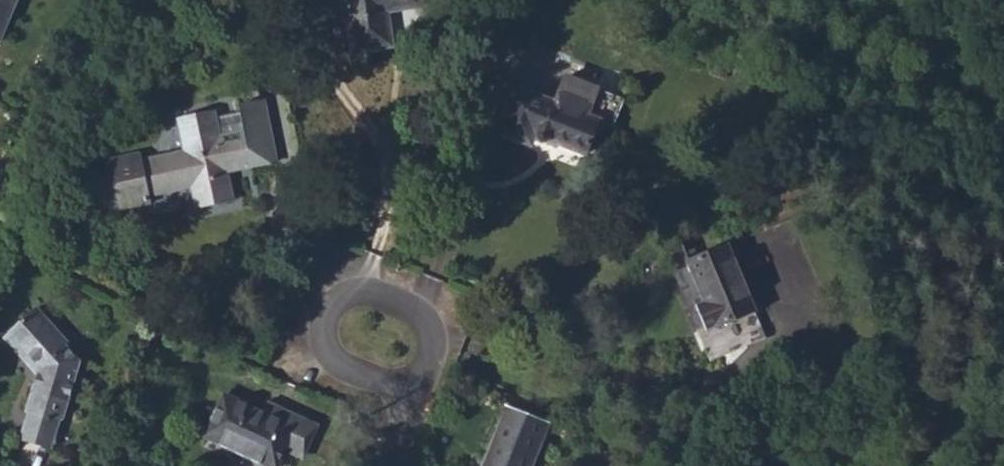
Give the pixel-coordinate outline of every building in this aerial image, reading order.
[(16,0),(0,0),(0,38),(16,0)] [(353,49),(390,44),(384,8),(419,3),(419,0),(345,0),(353,49)] [(585,155),(600,119),(588,114),(591,104),(598,88),(566,76),(559,92),(555,102),(514,85),(497,130),(530,143),(534,133),(537,134),(537,137),(538,139),(539,141),(541,141),(544,141),(548,139),(585,155)] [(184,142),(219,134),(216,117),(180,125),(184,142)] [(98,210),(116,207),(116,209),(150,201),(149,195),(191,185),(195,207),(233,199),(228,171),(226,162),(251,156),(245,129),(219,134),(184,142),(182,142),(184,149),(141,158),(140,152),(107,159),(110,176),(92,180),(98,210)] [(226,162),(228,171),(253,165),(251,156),(226,162)] [(689,260),(705,300),(697,304),(706,326),(714,322),(716,326),(755,308),(728,243),(689,260)] [(34,309),(65,344),(67,341),(37,306),(34,309)] [(8,332),(39,368),(37,375),(27,409),(28,410),(50,416),(44,438),(54,441),(60,419),(63,419),(80,362),(65,344),(34,309),(8,332)] [(3,336),(37,375),(39,368),(8,332),(3,336)] [(224,394),(204,436),(266,465),(279,465),(286,450),(302,457),(317,427),(285,410),(279,421),(264,413),(224,394)] [(264,413),(279,421),(285,410),(269,402),(264,413)] [(550,423),(507,405),(482,465),(532,465),(550,423)] [(20,439),(51,449),(54,441),(44,438),(50,416),(28,410),(20,439)]
